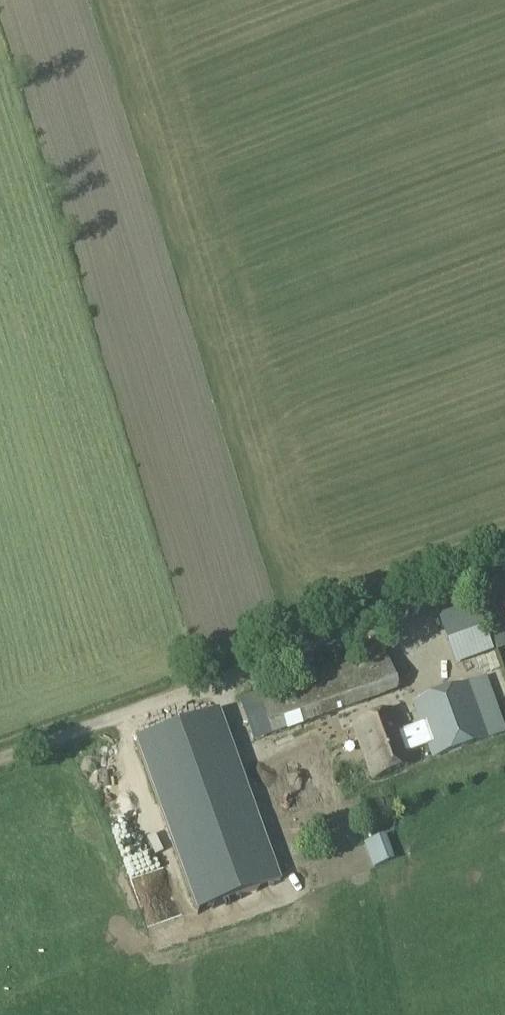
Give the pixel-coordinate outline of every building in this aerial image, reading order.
[(497,649),(499,648),(504,646),(504,636),(502,629),(497,631),(491,633),(497,649)] [(399,690),(383,648),(256,695),(272,737),(399,690)] [(475,680),(414,702),(434,760),(497,739),(475,680)] [(276,866),(233,751),(217,708),(192,717),(135,739),(200,911),(281,880),(276,866)] [(354,726),(372,778),(413,764),(409,751),(428,745),(421,725),(402,732),(394,711),(354,726)] [(393,855),(386,836),(364,844),(372,868),(387,864),(395,861),(393,855)]
